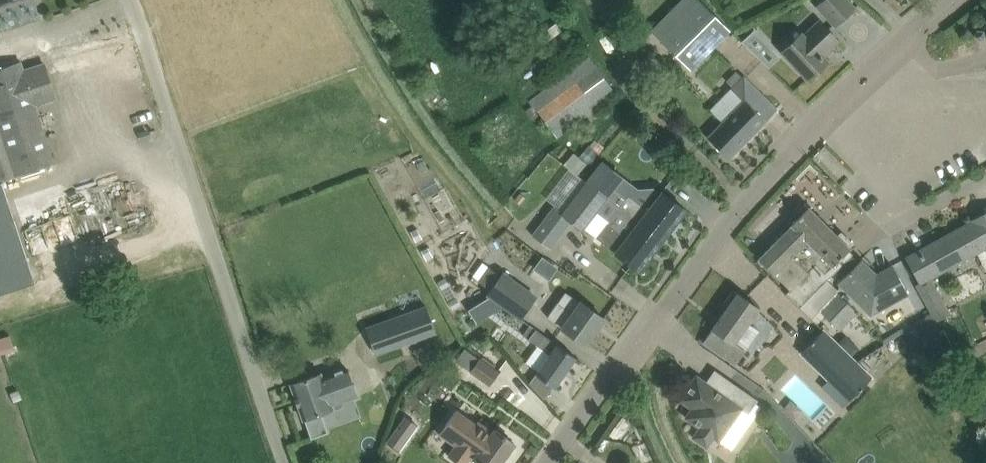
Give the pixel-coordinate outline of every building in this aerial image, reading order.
[(658,37),(690,68),(729,28),(701,0),(682,0),(652,30),(658,37)] [(848,0),(822,0),(817,5),(835,25),(855,7),(848,0)] [(784,53),(795,65),(808,79),(828,61),(822,54),(838,40),(820,20),(784,53)] [(972,33),(977,37),(983,34),(982,27),(975,26),(972,33)] [(743,37),(767,66),(780,55),(756,27),(743,37)] [(591,55),(530,96),(553,130),(614,89),(591,55)] [(2,180),(54,163),(35,104),(56,97),(45,63),(24,69),(21,61),(0,67),(0,292),(35,281),(2,180)] [(778,108),(744,75),(742,77),(736,71),(727,79),(734,86),(733,87),(745,99),(723,121),(708,136),(729,157),(778,108)] [(586,180),(655,233),(663,240),(686,209),(662,190),(649,208),(630,193),(627,197),(614,187),(623,175),(602,159),(586,180)] [(663,240),(655,233),(586,180),(566,205),(559,200),(533,234),(551,248),(572,220),(582,228),(596,210),(610,220),(597,237),(639,270),(663,240)] [(786,292),(800,305),(852,252),(848,249),(850,247),(809,206),(808,207),(804,203),(788,219),(792,223),(791,224),(792,225),(759,258),(790,288),(786,292)] [(977,229),(981,235),(972,240),(985,265),(984,266),(985,269),(985,212),(972,220),(977,229)] [(907,257),(921,283),(917,285),(936,320),(951,312),(932,277),(977,252),(984,266),(985,265),(972,240),(981,235),(977,229),(972,220),(972,221),(907,257)] [(416,227),(409,231),(414,240),(422,236),(416,227)] [(427,243),(420,248),(426,259),(433,255),(427,243)] [(550,278),(558,266),(542,256),(535,268),(550,278)] [(862,259),(838,283),(870,315),(909,294),(893,264),(877,273),(862,259)] [(489,266),(479,281),(490,289),(500,274),(489,266)] [(520,318),(537,293),(503,270),(500,274),(490,289),(486,294),(520,318)] [(442,288),(449,284),(445,277),(439,281),(442,288)] [(727,353),(738,361),(760,330),(749,322),(760,307),(734,289),(724,303),(728,307),(706,338),(727,353)] [(547,316),(561,326),(586,344),(605,318),(566,290),(547,316)] [(841,328),(857,312),(838,294),(822,310),(841,328)] [(456,297),(450,301),(454,308),(460,304),(456,297)] [(417,300),(378,314),(388,340),(427,326),(417,300)] [(488,316),(480,303),(470,309),(478,322),(488,316)] [(750,321),(761,329),(769,319),(759,310),(750,321)] [(863,347),(873,338),(858,321),(849,330),(863,347)] [(923,339),(914,322),(903,328),(905,332),(917,354),(928,348),(923,339)] [(550,353),(536,373),(555,387),(577,357),(543,333),(537,328),(530,338),(550,353)] [(883,386),(824,329),(801,355),(839,390),(843,386),(864,405),(883,386)] [(0,336),(0,350),(14,345),(9,332),(0,336)] [(461,363),(471,370),(480,357),(482,355),(471,347),(461,363)] [(499,371),(480,357),(471,370),(490,384),(499,371)] [(322,377),(321,373),(291,383),(304,418),(305,418),(312,438),(329,432),(322,413),(334,408),(332,404),(357,394),(347,368),(322,377)] [(744,420),(758,399),(734,382),(725,395),(697,375),(681,399),(693,407),(684,420),(698,430),(691,440),(705,449),(709,443),(715,446),(737,415),(744,420)] [(471,456),(482,462),(501,462),(515,443),(494,428),(490,432),(456,408),(439,433),(455,445),(449,454),(461,462),(466,462),(471,456)]
